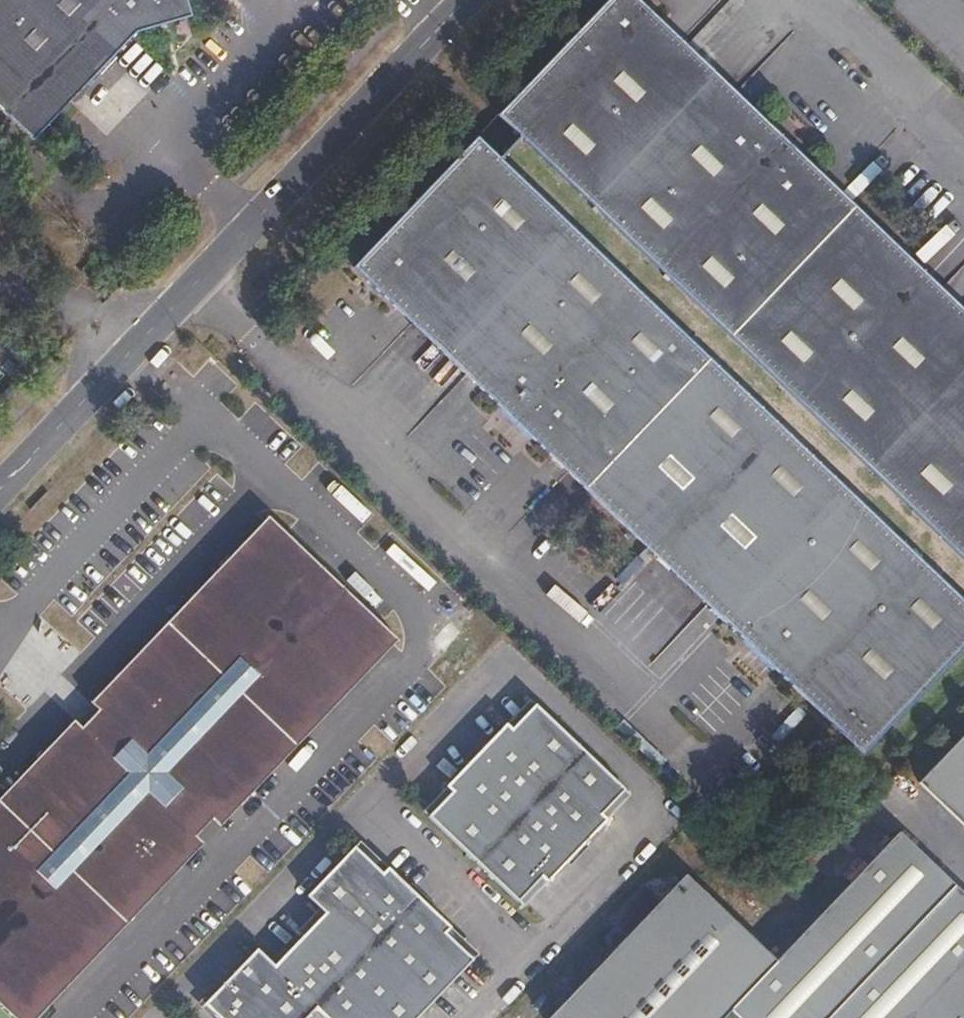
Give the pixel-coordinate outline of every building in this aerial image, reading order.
[(32,142),(135,35),(192,20),(184,0),(0,0),(0,111),(32,142)] [(639,0),(617,0),(504,120),(963,557),(963,309),(639,0)] [(484,141),(359,272),(865,753),(963,649),(963,598),(727,373),(729,370),(725,366),(722,368),(658,307),(659,304),(654,299),(652,301),(587,240),(589,237),(584,233),(582,235),(518,174),(520,172),(513,165),(511,167),(484,141)] [(268,513),(0,794),(0,1002),(17,1017),(35,1017),(399,637),(268,513)] [(510,730),(504,725),(445,788),(450,793),(426,818),(517,904),(540,879),(546,884),(606,821),(601,816),(624,791),(534,705),(510,730)] [(963,827),(963,735),(918,784),(963,827)] [(653,1017),(725,1017),(728,1014),(732,1017),(963,1017),(963,896),(898,834),(777,963),(739,928),(653,1017)] [(352,848),(305,898),(323,914),(274,967),(255,950),(202,1006),(215,1017),(307,1017),(315,1010),(323,1017),(418,1017),(472,961),(444,935),(449,929),(386,869),(382,874),(352,848)] [(739,928),(685,877),(660,904),(643,888),(610,924),(628,940),(555,1017),(653,1017),(739,928)]
